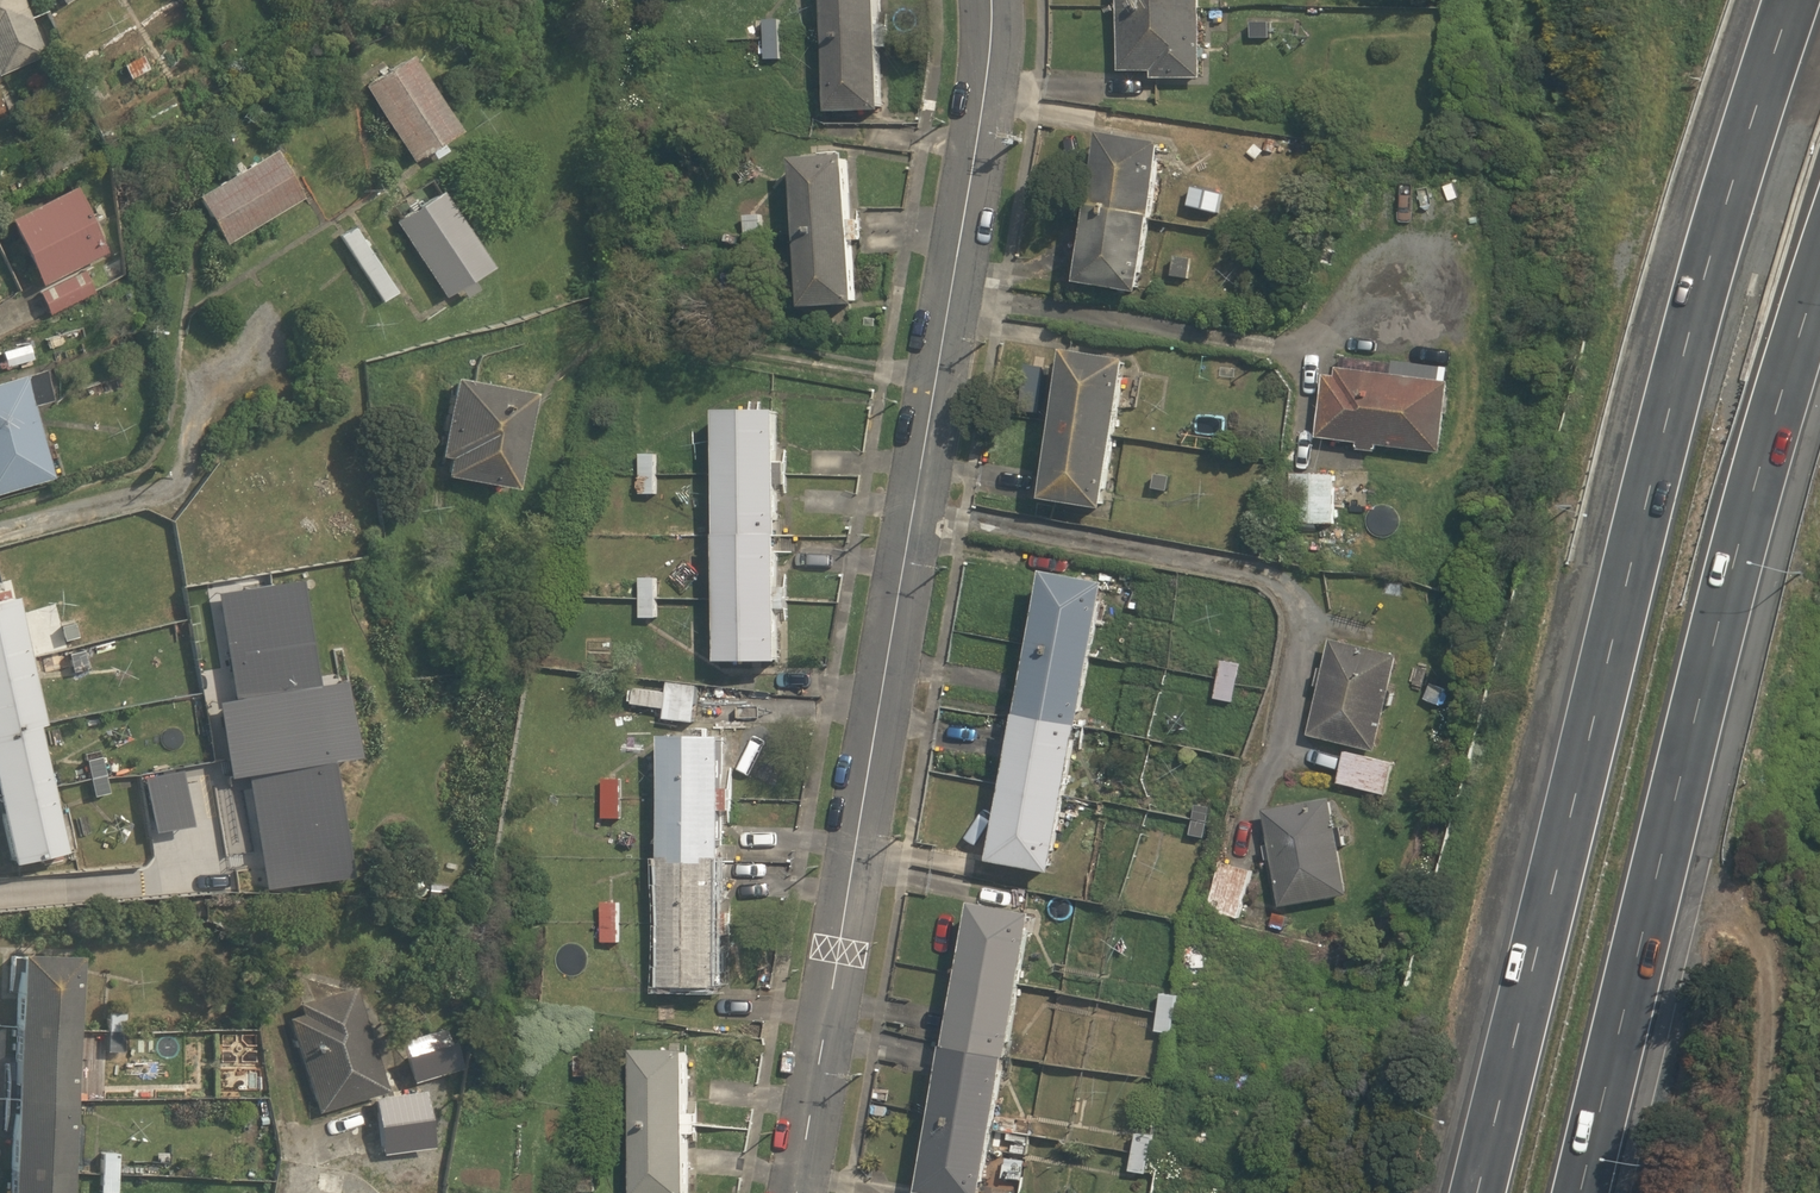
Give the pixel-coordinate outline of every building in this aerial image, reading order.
[(43,57),(19,0),(0,0),(0,76),(43,57)] [(473,4),(472,0),(449,0),(437,4),(441,15),(473,4)] [(880,0),(826,0),(829,113),(883,112),(880,0)] [(1201,0),(1119,0),(1120,73),(1151,73),(1151,79),(1201,79),(1201,0)] [(780,61),(779,19),(764,20),(765,62),(780,61)] [(1248,22),(1247,39),(1271,40),(1271,23),(1248,22)] [(360,85),(410,164),(457,134),(407,56),(360,85)] [(122,69),(130,84),(153,72),(144,57),(122,69)] [(1140,293),(1165,146),(1104,136),(1079,283),(1140,293)] [(196,197),(225,244),(303,197),(274,150),(196,197)] [(859,304),(850,156),(795,159),(804,308),(859,304)] [(71,187),(4,220),(37,285),(103,251),(71,187)] [(394,221),(441,298),(490,268),(443,192),(394,221)] [(764,256),(760,214),(743,215),(747,258),(764,256)] [(339,236),(381,302),(396,293),(353,226),(339,236)] [(1188,279),(1190,261),(1175,259),(1172,277),(1188,279)] [(37,292),(48,313),(91,291),(81,270),(37,292)] [(1104,508),(1130,361),(1069,350),(1044,497),(1104,508)] [(1357,452),(1375,454),(1376,445),(1440,453),(1449,383),(1338,369),(1337,378),(1325,376),(1317,438),(1358,444),(1357,452)] [(52,480),(32,406),(50,401),(42,373),(0,384),(0,494),(52,480)] [(97,384),(102,396),(124,386),(119,374),(97,384)] [(511,487),(524,393),(449,382),(437,460),(446,461),(444,478),(511,487)] [(783,660),(780,412),(717,413),(721,661),(783,660)] [(657,494),(656,454),(640,455),(641,495),(657,494)] [(1168,497),(1171,476),(1155,474),(1152,494),(1168,497)] [(1291,474),(1292,525),(1335,525),(1334,474),(1291,474)] [(1055,873),(1106,584),(1044,573),(993,862),(1055,873)] [(656,618),(656,579),(640,579),(641,618),(656,618)] [(230,699),(210,703),(222,779),(243,776),(261,888),(343,876),(325,761),(351,757),(340,682),(313,686),(294,580),(214,594),(230,699)] [(8,865),(63,852),(51,801),(54,800),(47,771),(41,772),(31,727),(39,725),(26,672),(32,671),(26,645),(21,646),(10,596),(5,597),(3,588),(0,589),(0,833),(8,865)] [(1310,735),(1376,752),(1400,655),(1334,639),(1310,735)] [(86,670),(83,650),(65,652),(68,672),(86,670)] [(1233,702),(1240,664),(1222,661),(1219,679),(1199,676),(1196,696),(1233,702)] [(666,709),(664,720),(695,724),(699,687),(669,683),(668,694),(634,690),(632,705),(666,709)] [(1447,697),(1430,693),(1426,710),(1443,714),(1447,697)] [(724,987),(726,740),(664,739),(663,986),(724,987)] [(1339,783),(1387,794),(1394,763),(1346,752),(1339,783)] [(108,795),(99,757),(83,761),(92,799),(108,795)] [(621,820),(621,779),(603,779),(604,820),(621,820)] [(1274,860),(1282,907),(1349,895),(1341,847),(1346,846),(1343,827),(1338,828),(1333,799),(1266,811),(1272,844),(1265,846),(1268,861),(1274,860)] [(1206,842),(1214,805),(1195,801),(1188,839),(1206,842)] [(1209,910),(1240,919),(1253,871),(1222,862),(1209,910)] [(620,944),(619,902),(602,902),(603,945),(620,944)] [(1035,914),(974,903),(922,1192),(926,1192),(985,1192),(1035,914)] [(1283,931),(1287,917),(1273,913),(1269,927),(1283,931)] [(76,957),(15,955),(6,1192),(66,1192),(76,957)] [(382,1091),(349,988),(294,1006),(297,1016),(285,1020),(315,1113),(382,1091)] [(1171,1034),(1177,998),(1162,995),(1156,1032),(1171,1034)] [(121,1053),(123,1012),(107,1011),(105,1052),(121,1053)] [(446,1046),(407,1059),(413,1079),(453,1066),(446,1046)] [(690,1050),(636,1050),(637,1192),(691,1192),(690,1050)] [(423,1091),(371,1098),(378,1155),(430,1148),(423,1091)] [(1146,1174),(1153,1137),(1135,1134),(1128,1171),(1146,1174)] [(115,1154),(99,1154),(99,1192),(114,1192),(115,1154)]
